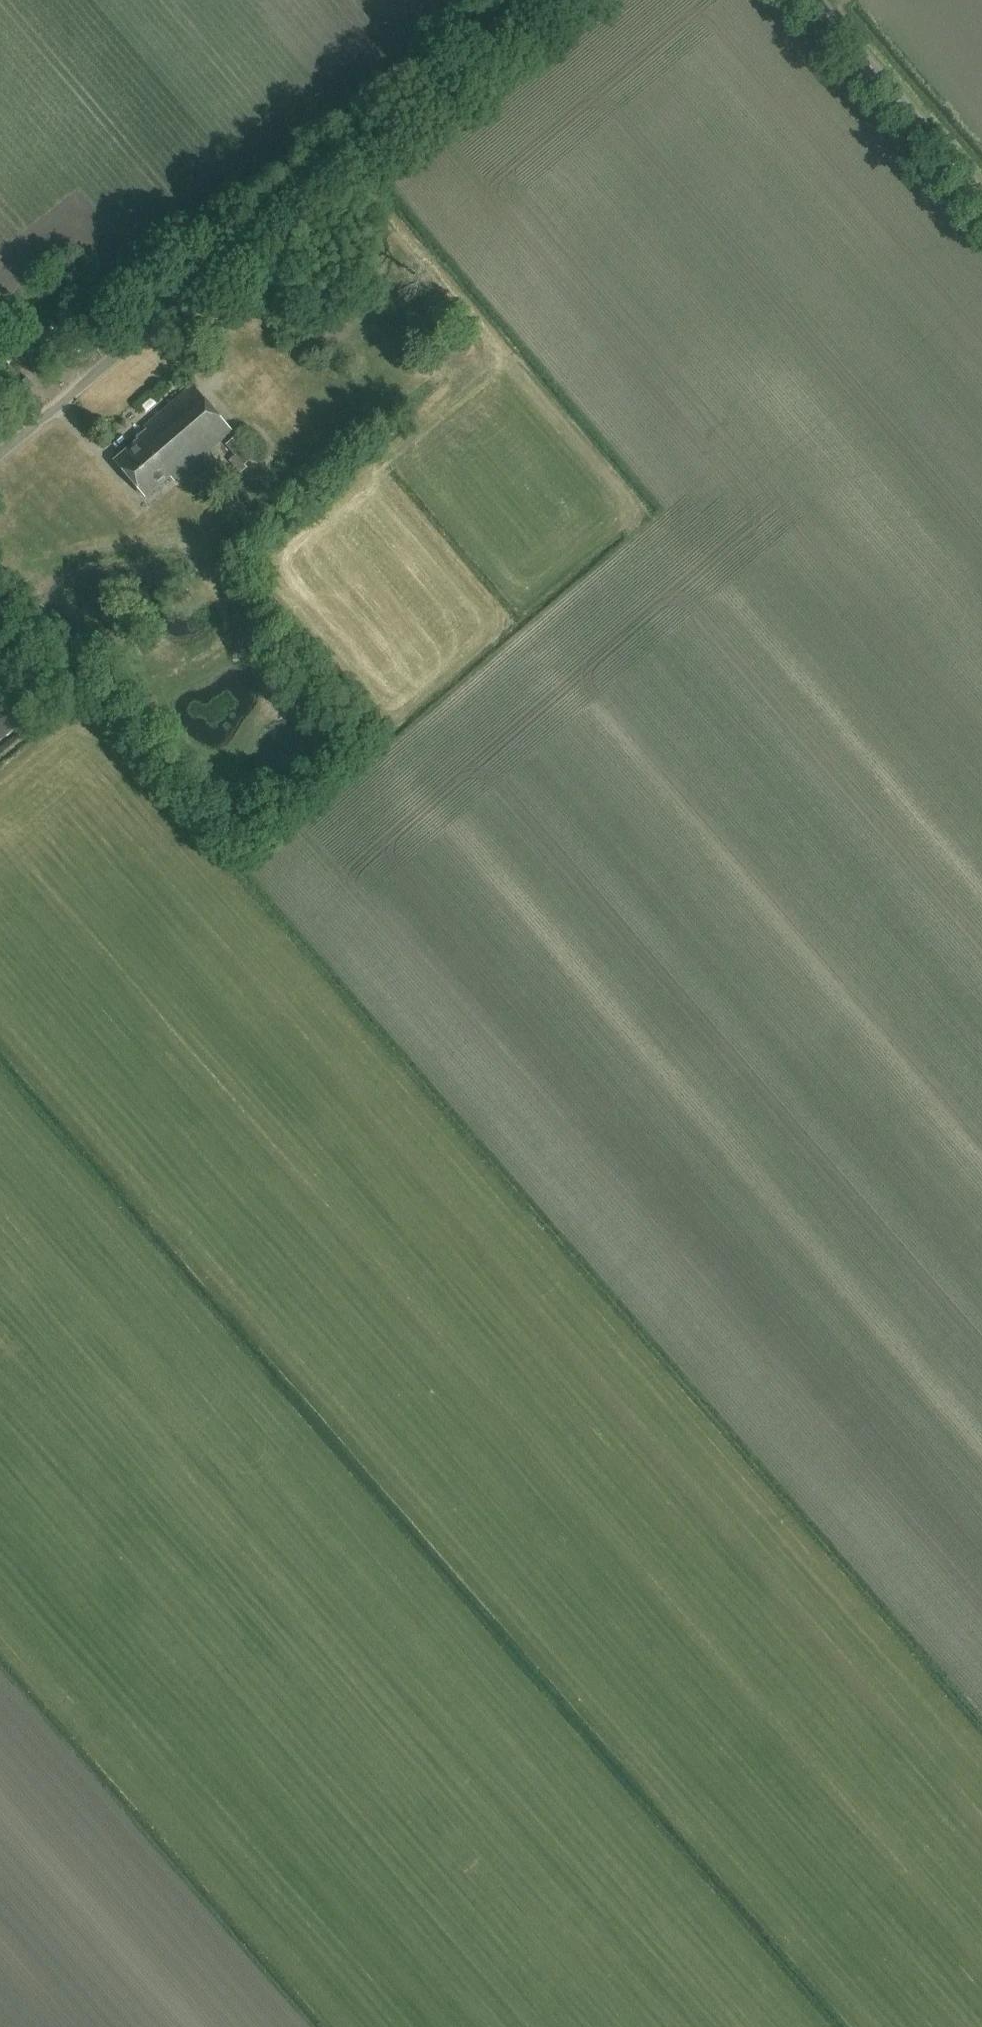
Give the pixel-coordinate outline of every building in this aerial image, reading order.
[(143,426),(145,429),(183,473),(232,431),(193,385),(143,426)] [(174,480),(183,473),(145,429),(136,437),(138,439),(114,459),(145,496),(170,475),(174,480)] [(238,435),(226,445),(235,456),(228,461),(239,474),(245,469),(243,466),(256,455),(238,435)] [(7,699),(0,705),(0,736),(22,717),(7,699)]
